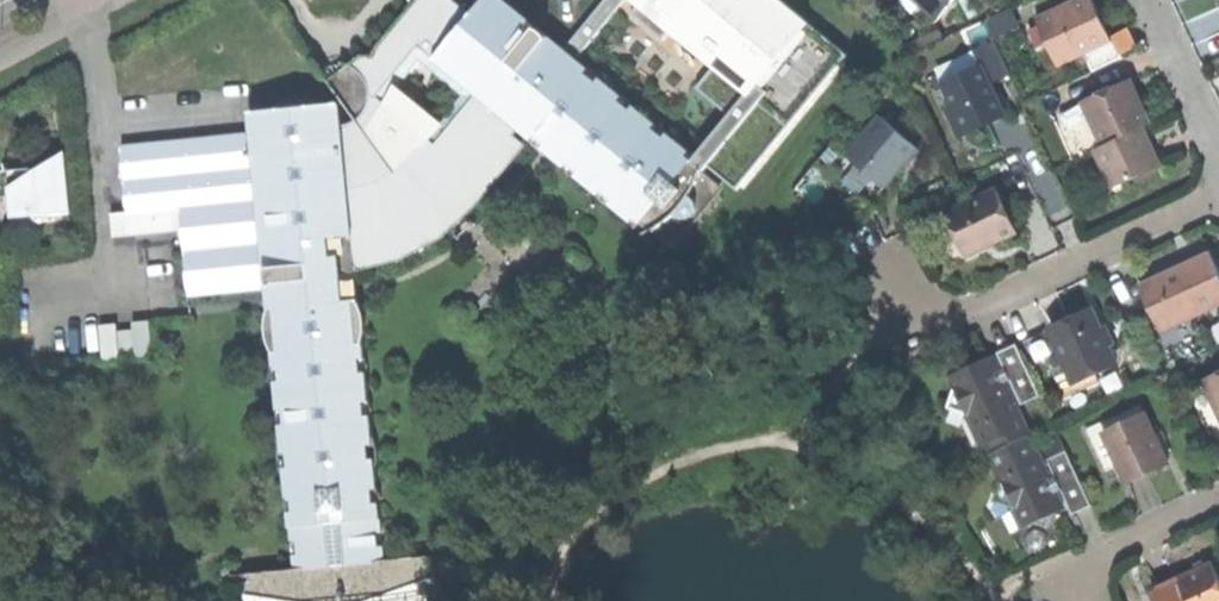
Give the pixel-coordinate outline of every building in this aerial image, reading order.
[(122,147),(128,213),(180,209),(189,297),(271,290),(282,297),(292,296),(292,308),(270,310),(272,325),(278,325),(279,338),(273,338),(275,367),(282,366),(284,382),(277,383),(279,411),(285,411),(287,426),(281,427),(282,442),(280,460),(285,476),(287,498),(294,497),(295,513),(288,513),(290,541),(298,541),(299,556),(292,557),(293,572),(250,574),(245,600),(417,600),(428,597),(430,600),(439,600),(447,598),(432,557),(386,560),(385,546),(377,547),(375,533),(383,532),(381,505),(374,506),(373,492),(380,491),(378,469),(380,451),(374,435),(372,419),(364,420),(362,403),(370,402),(368,376),(360,376),(359,359),(367,359),(364,330),(357,331),(355,315),(362,314),(361,300),(344,302),(341,272),(357,270),(404,259),(440,238),(473,210),(503,158),(511,134),(494,120),(500,111),(531,138),(536,133),(550,145),(545,151),(565,168),(569,163),(582,173),(578,178),(597,194),(601,189),(614,198),(609,204),(631,223),(635,219),(655,235),(676,214),(684,219),(691,219),(698,210),(698,202),(690,195),(704,172),(693,164),(698,158),(668,136),(666,140),(651,130),(657,120),(602,77),(594,88),(582,79),(590,69),(577,59),(564,49),(559,46),(550,56),(543,63),(513,39),(518,30),(526,18),(505,0),(486,0),(472,17),(451,0),(418,0),(370,59),(366,54),(352,63),(329,79),(358,125),(343,126),(253,135),(122,147)] [(564,49),(577,59),(626,0),(605,0),(564,49)] [(787,0),(634,0),(747,93),(751,96),(813,22),(787,0)] [(935,16),(951,0),(905,0),(918,12),(924,6),(935,16)] [(1065,63),(1110,44),(1099,20),(1090,0),(1077,0),(1044,14),(1065,63)] [(785,125),(850,53),(813,22),(751,96),(747,93),(698,158),(693,164),(704,172),(760,102),(785,125)] [(533,27),(518,30),(513,39),(543,63),(550,56),(551,42),(533,27)] [(973,50),(980,65),(988,83),(1007,74),(993,41),(973,50)] [(954,106),(966,132),(981,125),(1002,116),(988,83),(980,65),(941,82),(952,106),(954,106)] [(602,77),(590,69),(582,79),(594,88),(602,77)] [(1081,102),(1101,145),(1142,126),(1148,124),(1138,101),(1128,80),(1081,102)] [(251,114),(253,135),(343,126),(341,105),(303,109),(302,101),(299,99),(293,99),(288,100),(285,103),(285,111),(251,114)] [(957,136),(966,132),(954,106),(952,106),(945,109),(957,136)] [(873,173),(885,183),(917,144),(880,114),(848,152),(873,173)] [(672,129),(657,120),(651,130),(666,140),(668,136),(672,129)] [(1151,145),(1142,126),(1101,145),(1094,148),(1111,186),(1160,164),(1151,145)] [(542,154),(545,151),(550,145),(536,133),(531,138),(528,142),(542,154)] [(7,169),(13,216),(36,213),(37,222),(49,220),(48,212),(72,209),(65,151),(42,165),(25,167),(7,169)] [(576,181),(578,178),(582,173),(569,163),(565,168),(562,171),(576,181)] [(607,207),(609,204),(614,198),(601,189),(597,194),(595,197),(607,207)] [(945,214),(965,257),(987,247),(1016,234),(997,191),(945,214)] [(1170,325),(1218,303),(1218,276),(1218,275),(1209,253),(1182,265),(1184,269),(1168,276),(1166,271),(1149,278),(1170,325)] [(361,300),(357,270),(341,272),(344,302),(361,300)] [(1049,330),(1073,382),(1114,363),(1089,311),(1068,321),(1049,330)] [(364,330),(362,314),(355,315),(357,331),(364,330)] [(101,359),(150,354),(146,316),(127,318),(129,329),(114,330),(114,322),(97,324),(101,359)] [(1174,344),(1199,330),(1192,318),(1167,332),(1174,344)] [(997,354),(1021,407),(1039,399),(1015,346),(997,354)] [(988,444),(992,452),(1028,435),(993,358),(967,369),(946,379),(951,389),(946,409),(967,418),(980,447),(988,444)] [(368,376),(367,359),(359,359),(360,376),(368,376)] [(275,367),(277,383),(284,382),(282,366),(275,367)] [(1218,413),(1218,373),(1204,380),(1218,413)] [(372,419),(370,402),(362,403),(364,420),(372,419)] [(1103,432),(1126,482),(1145,473),(1167,463),(1144,413),(1103,432)] [(1042,519),(1062,510),(1028,435),(992,452),(987,455),(998,480),(997,495),(1012,501),(1015,508),(1011,510),(1020,529),(1042,519)] [(1046,460),(1072,516),(1091,507),(1065,452),(1046,460)] [(381,505),(380,491),(373,492),(374,506),(381,505)] [(385,546),(383,532),(375,533),(377,547),(385,546)] [(290,541),(292,557),(299,556),(298,541),(290,541)] [(1162,600),(1218,600),(1218,582),(1211,565),(1180,579),(1157,590),(1162,600)]
